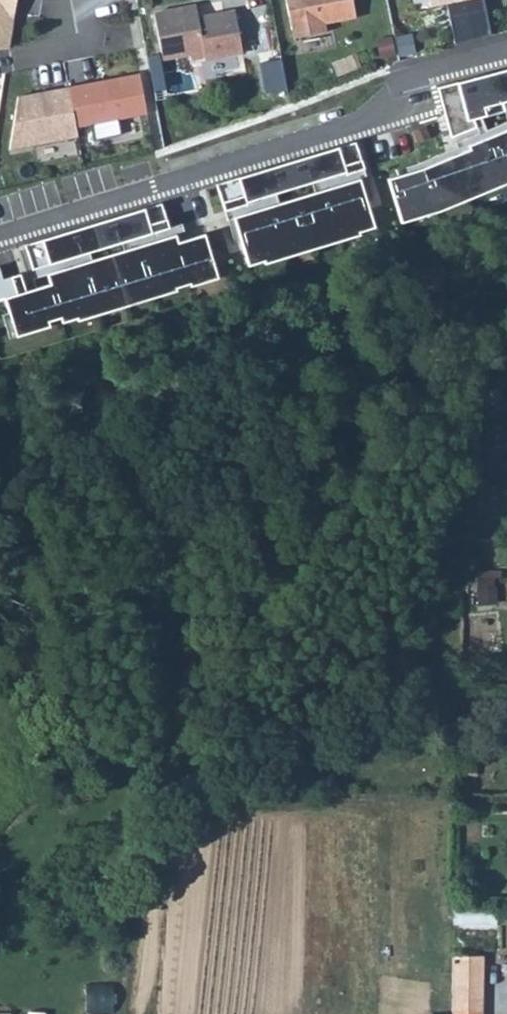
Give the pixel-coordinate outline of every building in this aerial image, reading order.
[(9,48),(17,0),(0,0),(0,50),(9,48)] [(199,0),(201,11),(226,8),(225,0),(200,0),(199,0)] [(293,36),(326,30),(324,22),(355,16),(352,0),(286,0),(293,36)] [(431,9),(447,6),(455,48),(491,37),(484,0),(429,0),(431,9)] [(154,15),(164,60),(191,56),(192,61),(205,58),(206,60),(244,53),(235,12),(199,19),(195,7),(154,15)] [(427,80),(438,127),(468,118),(468,104),(506,95),(506,56),(427,80)] [(268,90),(288,84),(281,59),(261,65),(268,90)] [(140,74),(69,87),(76,128),(147,114),(140,74)] [(18,97),(10,150),(78,136),(76,128),(69,87),(18,97)] [(370,171),(385,210),(506,165),(506,114),(448,138),(449,145),(370,171)] [(324,140),(224,170),(230,188),(209,194),(230,260),(359,220),(343,168),(333,171),(324,140)] [(0,290),(0,324),(2,329),(198,269),(186,229),(161,237),(157,224),(135,231),(126,201),(22,233),(36,278),(0,290)] [(461,778),(476,778),(476,763),(461,762),(461,778)] [(485,956),(452,955),(453,1012),(483,1012),(485,956)]
